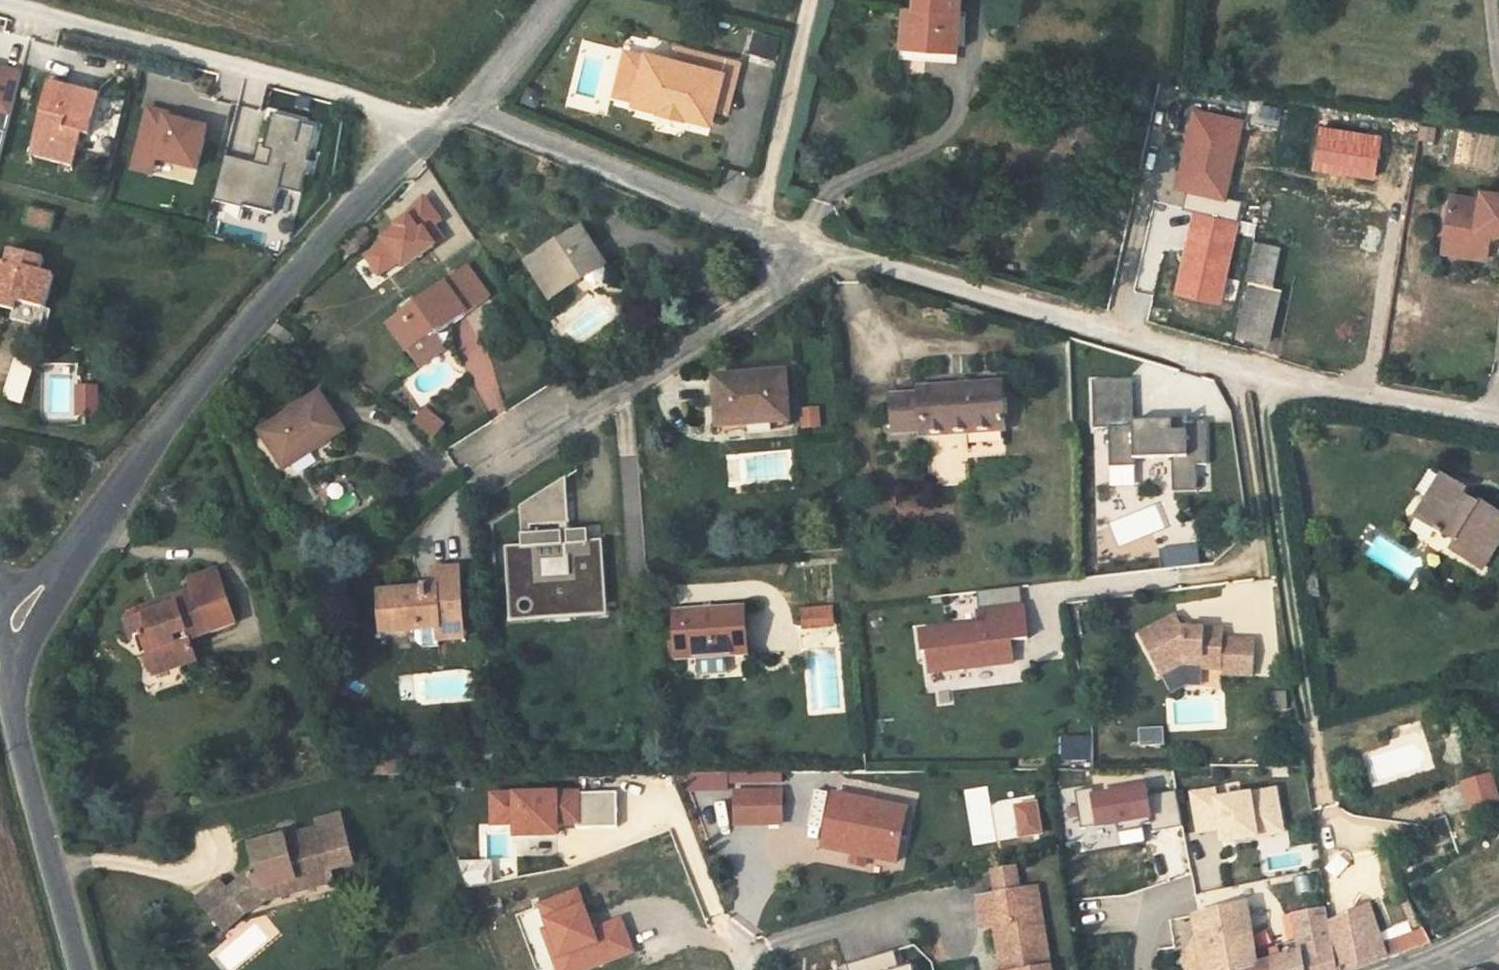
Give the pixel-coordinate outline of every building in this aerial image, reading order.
[(922,2),(911,2),(908,42),(963,46),(968,0),(923,0),(922,2)] [(754,32),(752,55),(778,58),(780,35),(754,32)] [(906,57),(962,61),(963,46),(908,42),(906,57)] [(688,55),(664,49),(661,59),(686,65),(688,55)] [(716,110),(727,64),(688,55),(686,65),(661,59),(636,53),(625,104),(650,110),(649,112),(675,118),(675,116),(700,122),(704,108),(716,110)] [(18,70),(0,65),(0,141),(18,70)] [(46,84),(28,156),(70,167),(78,135),(86,136),(96,96),(46,84)] [(148,173),(151,160),(192,170),(202,128),(177,122),(161,118),(163,113),(143,108),(129,169),(148,173)] [(161,118),(177,122),(178,117),(163,113),(161,118)] [(315,129),(300,126),(301,123),(270,116),(261,151),(270,154),(266,168),(220,156),(210,197),(242,205),(241,208),(272,216),(278,191),(299,196),(304,176),(306,177),(309,164),(306,163),(315,129)] [(1190,198),(1185,217),(1198,220),(1241,230),(1245,209),(1227,205),(1244,130),(1197,119),(1180,196),(1190,198)] [(1378,188),(1383,149),(1322,141),(1317,180),(1378,188)] [(1470,243),(1468,251),(1491,254),(1494,233),(1498,234),(1498,193),(1486,191),(1484,200),(1455,195),(1448,240),(1470,243)] [(25,224),(53,229),(56,211),(28,207),(25,224)] [(386,252),(367,266),(381,283),(399,269),(404,276),(443,245),(436,236),(443,231),(425,209),(405,224),(407,226),(396,234),(398,237),(384,249),(386,252)] [(1241,230),(1198,220),(1181,297),(1224,307),(1241,230)] [(529,264),(553,298),(604,262),(579,228),(529,264)] [(378,239),(368,229),(347,252),(356,260),(378,239)] [(1470,243),(1448,240),(1446,252),(1490,259),(1491,254),(1468,251),(1470,243)] [(10,320),(38,326),(51,275),(37,272),(40,257),(5,248),(3,263),(0,262),(0,307),(12,309),(10,320)] [(1263,249),(1256,281),(1273,285),(1280,253),(1263,249)] [(467,266),(392,321),(412,349),(437,330),(438,332),(442,338),(493,300),(467,266)] [(1272,348),(1283,299),(1253,293),(1243,342),(1272,348)] [(437,330),(412,349),(422,363),(447,345),(442,338),(438,332),(437,330)] [(16,358),(2,397),(22,405),(36,365),(16,358)] [(719,370),(722,419),(791,414),(787,364),(719,370)] [(916,389),(916,395),(890,395),(892,433),(925,431),(925,437),(1006,429),(1003,383),(916,389)] [(1127,383),(1087,385),(1090,434),(1105,433),(1108,473),(1133,471),(1132,464),(1170,461),(1171,488),(1195,486),(1194,466),(1205,466),(1202,422),(1182,423),(1183,433),(1169,434),(1169,429),(1168,429),(1130,432),(1127,383)] [(264,427),(287,464),(344,430),(321,393),(264,427)] [(438,409),(428,423),(450,438),(460,423),(438,409)] [(1167,421),(1168,429),(1169,429),(1169,434),(1183,433),(1182,423),(1182,420),(1167,421)] [(1451,553),(1483,573),(1498,545),(1498,522),(1495,519),(1497,514),(1483,506),(1481,510),(1462,500),(1467,493),(1430,471),(1416,493),(1426,499),(1416,518),(1434,528),(1432,533),(1440,537),(1442,533),(1457,542),(1451,553)] [(539,520),(526,521),(526,526),(572,524),(570,479),(538,499),(539,520)] [(1195,486),(1171,488),(1172,495),(1195,494),(1195,486)] [(538,499),(525,507),(526,521),(539,520),(538,499)] [(591,531),(524,534),(525,548),(528,548),(528,554),(510,555),(511,569),(514,569),(513,573),(513,574),(512,576),(512,578),(511,581),(512,598),(543,597),(543,594),(560,593),(560,596),(568,596),(567,593),(573,593),(574,604),(608,602),(606,553),(592,553),(591,531)] [(1175,549),(1177,562),(1190,560),(1188,547),(1175,549)] [(436,629),(437,641),(463,640),(459,568),(434,570),(435,588),(385,590),(385,618),(415,617),(416,630),(436,629)] [(197,590),(199,596),(213,642),(239,634),(223,582),(197,590)] [(543,597),(512,598),(513,621),(609,616),(608,602),(574,604),(573,593),(567,593),(568,596),(560,596),(560,593),(543,594),(543,597)] [(149,666),(156,682),(172,676),(174,681),(203,670),(195,648),(213,642),(199,596),(165,609),(167,617),(130,630),(136,649),(148,646),(155,663),(149,666)] [(932,649),(934,670),(1018,661),(1016,638),(1033,636),(1029,605),(983,610),(984,622),(925,628),(927,649),(932,649)] [(835,628),(834,606),(802,608),(803,629),(835,628)] [(676,613),(678,657),(745,654),(743,608),(676,613)] [(1143,630),(1166,671),(1187,660),(1207,660),(1207,664),(1226,664),(1226,669),(1257,670),(1257,633),(1226,633),(1226,624),(1187,623),(1180,610),(1143,630)] [(1138,729),(1139,747),(1166,745),(1165,727),(1138,729)] [(1061,765),(1094,764),(1092,736),(1060,737),(1061,765)] [(378,769),(403,768),(402,748),(377,749),(378,769)] [(1490,773),(1464,781),(1472,808),(1498,799),(1490,773)] [(783,785),(736,787),(737,819),(784,817),(783,785)] [(834,786),(825,840),(856,846),(868,848),(899,853),(908,799),(834,786)] [(1149,787),(1095,796),(1099,829),(1156,822),(1149,787)] [(1217,788),(1190,794),(1198,835),(1222,832),(1225,845),(1288,835),(1277,788),(1220,799),(1217,788)] [(630,791),(505,797),(506,825),(529,824),(529,836),(570,835),(570,823),(590,822),(590,828),(631,826),(630,791)] [(322,818),(325,829),(333,861),(355,856),(344,813),(322,818)] [(260,885),(300,876),(302,882),(336,873),(333,861),(325,829),(290,837),(289,831),(256,839),(259,864),(249,872),(260,885)] [(486,832),(485,858),(511,858),(512,832),(486,832)] [(868,848),(856,846),(854,856),(867,858),(868,848)] [(1326,863),(1337,876),(1350,866),(1339,852),(1326,863)] [(252,911),(270,896),(260,885),(249,872),(230,889),(252,911)] [(300,876),(260,885),(270,896),(337,880),(336,873),(302,882),(300,876)] [(1020,876),(997,879),(999,892),(1022,888),(1020,876)] [(199,900),(227,932),(252,911),(230,889),(222,881),(199,900)] [(981,894),(985,926),(998,924),(1004,969),(1053,969),(1040,885),(1022,888),(999,892),(981,894)] [(539,902),(564,969),(594,969),(637,954),(630,936),(623,916),(594,925),(578,888),(539,902)] [(1275,961),(1256,967),(1247,903),(1195,914),(1198,931),(1187,947),(1200,955),(1202,969),(1277,969),(1275,961)] [(1294,916),(1297,937),(1301,953),(1275,961),(1277,969),(1358,969),(1385,961),(1381,947),(1368,904),(1327,922),(1325,910),(1294,916)] [(1425,932),(1381,947),(1385,961),(1432,945),(1425,932)] [(1187,947),(1184,953),(1186,969),(1188,969),(1202,969),(1200,955),(1187,947)] [(895,951),(848,966),(849,969),(899,969),(895,951)]
